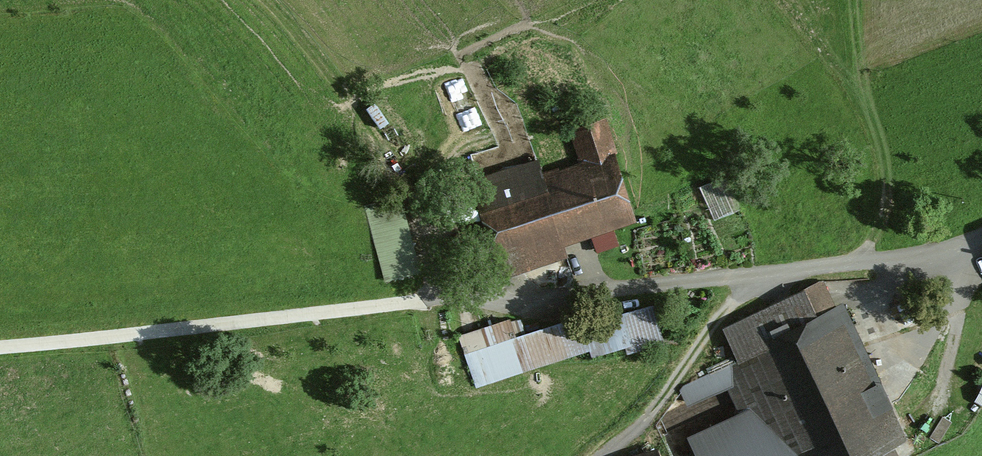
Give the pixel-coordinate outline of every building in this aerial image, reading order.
[(619,123),(580,136),(593,172),(494,205),(519,278),(656,232),(619,123)] [(735,339),(753,372),(734,382),(774,455),(904,455),(924,445),(836,284),(735,339)] [(521,331),(466,347),(483,408),(673,353),(663,319),(529,358),(521,331)]
